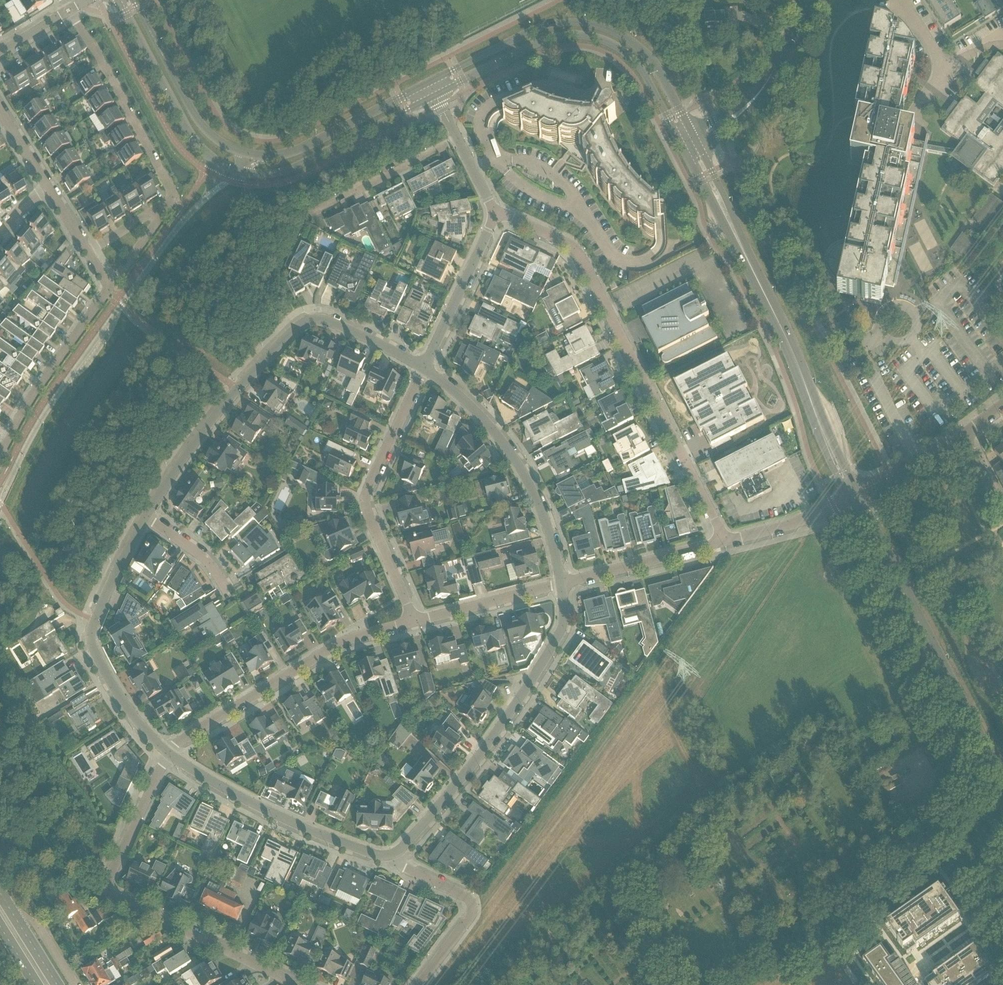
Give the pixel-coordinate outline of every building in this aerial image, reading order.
[(11,2),(14,7),(21,17),(26,13),(29,18),(39,12),(38,12),(35,8),(46,1),(45,1),(45,0),(15,0),(11,2)] [(951,3),(949,0),(939,0),(930,6),(935,13),(951,3)] [(975,4),(985,19),(1002,8),(1002,6),(999,0),(982,0),(975,4)] [(14,7),(11,2),(3,7),(6,12),(14,7)] [(940,21),(956,11),(951,3),(935,13),(940,21)] [(705,23),(706,23),(706,24),(705,24),(705,25),(706,25),(706,24),(707,24),(707,28),(714,27),(714,24),(715,23),(715,24),(725,23),(725,22),(725,21),(729,21),(728,14),(724,14),(725,14),(725,12),(714,13),(714,14),(713,14),(713,10),(706,10),(706,14),(705,15),(705,14),(704,14),(704,15),(705,15),(705,16),(704,16),(703,17),(702,18),(702,19),(702,20),(702,21),(703,21),(703,22),(704,22),(704,23),(705,23)] [(944,29),(961,19),(956,11),(940,21),(944,29)] [(998,54),(994,59),(994,58),(989,64),(986,62),(980,69),(980,68),(979,69),(980,70),(976,74),(980,77),(976,81),(977,82),(974,87),(985,95),(977,105),(966,97),(962,102),(961,101),(958,106),(955,103),(951,108),(951,107),(950,108),(951,109),(945,116),(949,118),(944,124),(945,125),(941,130),(963,146),(957,153),(955,151),(927,146),(929,136),(927,136),(925,143),(913,141),(915,133),(913,133),(895,129),(896,124),(898,124),(899,125),(905,101),(906,101),(907,95),(906,95),(911,72),(912,72),(914,66),(913,66),(914,60),(915,60),(914,58),(913,56),(912,53),(914,52),(906,45),(904,42),(901,40),(899,38),(900,33),(894,32),(893,34),(889,32),(885,30),(880,28),(875,27),(872,39),(868,39),(866,48),(870,49),(870,50),(880,52),(879,58),(869,56),(865,74),(864,73),(862,79),(863,79),(858,103),(857,103),(856,108),(857,109),(855,115),(857,115),(857,116),(864,117),(863,122),(861,121),(861,122),(859,121),(850,160),(852,160),(852,161),(869,164),(867,169),(865,169),(860,192),(859,192),(858,198),(859,198),(854,222),(853,221),(851,227),(852,227),(849,242),(847,242),(845,242),(843,242),(841,242),(840,243),(838,244),(836,244),(834,245),(833,246),(831,248),(830,249),(829,250),(827,252),(826,254),(826,255),(825,257),(824,259),(824,261),(824,263),(824,265),(824,267),(824,269),(824,271),(825,272),(826,274),(827,276),(828,278),(829,279),(831,281),(832,282),(834,283),(836,284),(838,285),(840,286),(837,296),(857,300),(857,299),(862,300),(862,301),(881,305),(886,282),(894,283),(894,285),(896,286),(921,171),(926,151),(955,156),(993,185),(997,180),(997,181),(1002,175),(1002,176),(1002,58),(998,54)] [(62,48),(56,52),(66,68),(73,63),(72,63),(70,60),(87,49),(79,36),(72,40),(69,34),(58,41),(57,39),(57,40),(62,48)] [(45,59),(39,62),(46,74),(63,64),(65,68),(66,68),(56,52),(52,45),(41,52),(40,50),(45,59)] [(28,69),(22,73),(32,89),(39,84),(38,85),(36,81),(46,74),(39,62),(35,56),(24,62),(23,61),(28,69)] [(22,73),(18,66),(7,73),(6,71),(11,80),(5,84),(12,96),(29,85),(32,89),(22,73)] [(73,80),(84,97),(96,90),(103,86),(96,75),(98,74),(89,79),(85,73),(73,80)] [(84,97),(95,114),(107,107),(114,103),(107,92),(109,91),(108,91),(100,96),(96,90),(84,97)] [(36,119),(39,125),(51,118),(41,100),(22,112),(29,123),(27,124),(36,119)] [(577,142),(579,143),(581,145),(579,147),(580,148),(582,146),(586,149),(585,150),(585,151),(586,151),(587,153),(588,155),(588,157),(589,159),(590,160),(586,167),(587,167),(589,164),(594,167),(592,172),(592,176),(595,179),(598,182),(596,185),(597,185),(599,182),(604,185),(602,189),(604,193),(606,196),(609,199),(609,201),(610,202),(611,198),(616,200),(615,205),(617,208),(619,211),(623,214),(623,216),(624,217),(625,213),(630,214),(629,219),(631,222),(635,225),(639,227),(638,230),(639,230),(640,226),(646,227),(645,232),(648,234),(651,237),(655,238),(656,241),(657,241),(656,231),(655,215),(660,214),(660,215),(661,215),(660,204),(659,204),(660,206),(655,206),(654,198),(645,190),(636,180),(629,171),(622,160),(617,149),(612,137),(608,126),(617,118),(615,119),(612,115),(613,114),(613,113),(614,112),(614,111),(613,110),(613,109),(612,108),(612,107),(611,107),(610,106),(609,106),(608,106),(607,106),(606,107),(605,108),(604,108),(600,106),(601,105),(600,104),(595,114),(584,114),(573,112),(563,110),(552,107),(542,103),(534,106),(533,101),(534,101),(534,100),(524,104),(524,105),(525,105),(526,109),(503,119),(503,120),(506,119),(509,122),(512,125),(516,126),(520,123),(523,128),(520,130),(521,131),(523,129),(527,132),(530,134),(534,134),(538,131),(542,136),(539,138),(540,139),(542,137),(545,140),(549,141),(553,141),(557,137),(561,142),(559,144),(559,145),(565,140),(566,140),(568,141),(570,141),(571,142),(573,142),(575,142),(576,143),(577,142)] [(99,135),(116,124),(116,125),(124,120),(118,109),(119,108),(111,113),(107,107),(95,114),(105,131),(99,135)] [(46,136),(50,142),(62,135),(51,118),(39,125),(33,129),(39,140),(38,141),(46,136)] [(114,149),(114,150),(126,142),(134,138),(127,127),(129,126),(128,125),(120,131),(116,125),(116,124),(99,135),(105,145),(110,141),(115,149),(114,149)] [(57,153),(60,159),(61,159),(73,152),(62,135),(50,142),(43,146),(50,156),(48,158),(49,158),(57,153)] [(126,142),(114,150),(125,167),(143,155),(137,145),(138,144),(138,143),(130,148),(126,142)] [(67,170),(71,176),(83,169),(73,152),(61,159),(60,159),(54,163),(60,173),(59,175),(67,170)] [(437,162),(436,163),(424,171),(426,174),(407,183),(414,196),(458,173),(452,160),(451,161),(444,165),(443,164),(442,163),(441,163),(440,162),(439,162),(438,162),(437,162)] [(71,176),(64,180),(66,183),(65,184),(69,191),(70,192),(71,191),(78,187),(82,193),(94,186),(83,169),(71,176)] [(0,180),(0,184),(5,192),(11,189),(15,195),(18,193),(25,191),(26,191),(25,189),(14,171),(15,171),(0,180)] [(151,174),(135,184),(141,194),(146,203),(157,196),(158,198),(153,189),(159,186),(151,174)] [(382,207),(392,202),(400,218),(415,210),(416,211),(417,211),(403,183),(402,184),(403,185),(387,193),(388,194),(386,195),(385,192),(376,197),(382,207)] [(2,203),(9,201),(10,201),(9,199),(5,192),(0,184),(0,205),(2,203)] [(135,184),(119,194),(125,204),(125,205),(130,213),(141,206),(142,208),(136,198),(141,194),(135,184)] [(109,214),(109,215),(114,223),(124,217),(126,218),(120,208),(125,205),(125,204),(119,194),(114,187),(106,192),(110,200),(103,204),(109,214)] [(986,231),(988,232),(1002,211),(1002,203),(990,194),(971,221),(986,231)] [(468,201),(430,208),(432,218),(438,216),(439,223),(445,225),(444,229),(445,230),(443,236),(441,236),(446,238),(445,239),(448,240),(449,239),(452,240),(452,242),(460,245),(461,243),(462,237),(464,237),(465,235),(466,232),(466,229),(467,227),(467,224),(467,221),(465,221),(464,214),(467,214),(470,213),(470,212),(469,212),(468,206),(470,205),(468,201)] [(78,212),(89,230),(94,227),(98,233),(108,227),(109,228),(110,228),(109,226),(104,218),(109,215),(109,214),(103,204),(97,208),(94,202),(93,203),(78,212)] [(335,216),(325,221),(330,230),(332,229),(334,233),(348,226),(353,235),(367,228),(380,254),(384,252),(385,255),(392,251),(368,203),(360,207),(359,205),(351,210),(351,211),(347,213),(346,211),(344,212),(345,214),(339,217),(339,216),(336,217),(335,217),(335,216)] [(35,231),(31,236),(41,245),(47,237),(53,233),(54,232),(55,233),(55,232),(37,217),(29,226),(35,231)] [(972,230),(967,234),(971,238),(976,235),(972,230)] [(23,245),(18,250),(29,259),(35,251),(41,247),(41,246),(42,247),(43,246),(41,245),(31,236),(25,231),(17,240),(23,245)] [(962,233),(951,249),(970,264),(982,247),(962,233)] [(511,240),(500,264),(514,271),(512,276),(523,281),(525,276),(530,265),(531,265),(533,264),(546,270),(551,259),(535,251),(531,249),(522,245),(511,240)] [(58,251),(63,255),(71,246),(65,241),(65,242),(58,251)] [(302,243),(289,270),(292,271),(289,277),(292,282),(289,284),(291,287),(296,296),(304,291),(305,290),(305,289),(305,288),(304,286),(310,282),(312,283),(311,285),(319,289),(333,258),(326,254),(320,265),(314,262),(314,261),(307,257),(312,247),(302,243)] [(400,243),(391,248),(395,256),(398,258),(403,248),(400,243)] [(428,257),(420,273),(426,276),(431,278),(440,283),(446,270),(445,269),(446,265),(448,266),(449,265),(451,266),(456,255),(457,253),(448,249),(436,243),(429,258),(428,257)] [(10,259),(6,264),(21,277),(26,272),(21,268),(21,267),(29,260),(30,261),(30,260),(29,259),(18,250),(13,245),(5,254),(10,259)] [(50,269),(63,279),(58,287),(65,292),(77,301),(76,300),(82,292),(83,293),(89,286),(64,268),(75,253),(71,246),(63,255),(50,269)] [(340,259),(327,285),(328,286),(338,290),(340,288),(348,291),(344,299),(356,304),(377,260),(365,254),(354,279),(346,276),(351,264),(340,259)] [(0,260),(0,284),(4,287),(6,289),(10,292),(13,295),(17,289),(13,286),(21,278),(21,277),(6,264),(0,259),(0,260)] [(45,265),(41,269),(45,273),(49,269),(45,265)] [(489,288),(489,289),(485,299),(499,305),(501,306),(506,296),(534,310),(543,290),(502,271),(497,283),(493,281),(492,280),(491,280),(490,280),(489,281),(488,282),(487,283),(487,284),(487,285),(487,286),(487,287),(488,287),(489,288)] [(59,300),(54,308),(53,308),(66,317),(65,316),(71,308),(72,309),(77,301),(65,292),(58,287),(43,277),(37,284),(59,300)] [(371,293),(364,309),(378,315),(379,313),(386,316),(388,312),(395,315),(408,288),(400,284),(395,294),(392,301),(382,296),(385,289),(387,286),(380,282),(374,295),(371,293)] [(609,286),(612,291),(618,288),(615,283),(609,286)] [(668,363),(671,362),(717,338),(711,327),(709,328),(704,319),(709,317),(702,303),(697,305),(692,296),(695,295),(689,283),(642,307),(648,318),(642,321),(642,322),(644,321),(648,328),(646,329),(659,354),(662,353),(663,355),(663,356),(662,356),(662,357),(662,358),(662,359),(662,360),(662,361),(662,362),(663,362),(664,363),(665,363),(666,364),(667,364),(668,363)] [(576,307),(578,306),(575,300),(574,301),(572,298),(570,299),(563,285),(548,293),(551,298),(545,301),(549,311),(555,307),(564,324),(563,325),(566,332),(583,324),(582,322),(581,323),(576,315),(580,313),(579,310),(577,311),(575,308),(576,307)] [(2,301),(10,292),(6,289),(5,289),(4,288),(0,292),(0,299),(2,301)] [(385,289),(382,296),(392,301),(395,294),(385,289)] [(405,329),(409,330),(409,329),(412,331),(412,332),(414,333),(413,334),(420,337),(420,335),(422,337),(424,332),(425,332),(426,330),(425,330),(427,326),(428,326),(433,317),(433,316),(433,315),(432,314),(432,313),(431,313),(431,312),(428,311),(421,308),(423,303),(426,297),(413,290),(404,309),(403,309),(397,322),(406,327),(405,329)] [(48,315),(42,323),(55,332),(54,331),(60,323),(61,324),(66,317),(53,308),(54,308),(35,295),(32,292),(26,299),(42,310),(48,315)] [(421,308),(428,311),(430,306),(423,303),(421,308)] [(475,322),(474,321),(469,330),(471,331),(470,334),(481,339),(482,336),(492,340),(497,328),(516,337),(521,326),(493,313),(495,309),(484,304),(475,322)] [(37,331),(31,339),(44,348),(43,347),(48,339),(50,340),(55,332),(42,323),(36,318),(18,306),(13,312),(12,313),(37,331)] [(7,307),(3,311),(9,316),(10,315),(12,313),(13,312),(7,307)] [(42,323),(48,315),(42,310),(36,318),(42,323)] [(20,354),(33,363),(31,362),(37,354),(39,355),(44,348),(31,339),(10,324),(6,320),(0,326),(0,328),(26,346),(20,354)] [(587,329),(586,328),(577,332),(567,337),(571,347),(572,347),(576,355),(571,358),(570,356),(560,361),(555,352),(546,357),(550,366),(554,371),(557,377),(600,355),(594,344),(592,344),(590,339),(591,339),(590,336),(590,335),(590,334),(590,333),(590,332),(589,331),(589,330),(588,330),(588,329),(587,329)] [(546,333),(536,338),(539,342),(540,344),(549,339),(546,333)] [(325,345),(318,342),(307,337),(300,353),(301,354),(298,358),(300,359),(299,361),(307,364),(308,363),(310,364),(311,360),(311,361),(312,359),(324,365),(327,358),(332,360),(337,350),(336,349),(337,347),(326,342),(325,345)] [(8,356),(2,364),(9,370),(21,379),(22,379),(20,378),(26,370),(27,371),(33,363),(20,354),(0,340),(0,351),(8,356)] [(462,345),(453,364),(464,369),(463,370),(462,370),(474,380),(474,379),(473,378),(481,362),(494,369),(500,356),(505,359),(503,361),(509,364),(511,359),(501,354),(487,348),(478,344),(474,352),(470,350),(470,349),(462,345)] [(365,358),(360,356),(360,355),(356,353),(356,354),(347,350),(337,372),(352,379),(346,391),(352,394),(347,405),(352,407),(366,375),(359,372),(365,358)] [(727,356),(675,383),(684,400),(687,399),(694,413),(691,415),(692,417),(695,422),(696,425),(699,430),(700,432),(703,431),(711,447),(714,445),(764,420),(755,403),(752,404),(744,389),(747,388),(738,371),(735,372),(727,356)] [(615,386),(612,380),(612,379),(611,379),(609,376),(611,375),(612,375),(612,374),(612,373),(606,362),(593,369),(592,367),(582,372),(585,379),(584,379),(586,382),(587,382),(595,398),(614,388),(615,388),(615,387),(615,386)] [(10,394),(9,393),(15,385),(16,386),(21,379),(9,370),(2,364),(0,363),(0,387),(10,394)] [(550,366),(544,369),(548,374),(554,371),(550,366)] [(385,371),(385,372),(384,374),(375,370),(368,383),(369,383),(364,395),(370,398),(371,395),(376,397),(377,393),(383,396),(382,398),(383,400),(387,402),(390,402),(391,400),(392,400),(394,395),(396,394),(398,391),(397,388),(398,387),(397,386),(400,379),(401,380),(401,379),(399,378),(398,376),(394,374),(392,374),(385,371)] [(265,388),(265,389),(265,390),(264,392),(269,396),(267,398),(266,397),(262,403),(273,411),(274,410),(279,413),(284,406),(293,393),(298,385),(287,380),(283,386),(273,379),(271,381),(270,382),(268,383),(268,384),(267,385),(266,387),(265,388)] [(518,411),(517,412),(516,413),(520,420),(529,415),(548,405),(554,402),(534,388),(528,397),(520,392),(521,390),(513,385),(506,395),(500,399),(503,401),(502,402),(513,409),(513,408),(518,411)] [(4,401),(5,402),(10,394),(0,387),(0,406),(4,401)] [(490,390),(483,393),(487,400),(493,397),(490,390)] [(626,407),(629,406),(621,391),(617,393),(615,394),(599,402),(601,405),(600,406),(604,414),(607,412),(611,419),(601,424),(606,433),(633,419),(629,410),(628,410),(626,407)] [(432,398),(423,417),(427,418),(426,419),(426,420),(426,421),(426,422),(426,423),(427,424),(427,425),(428,425),(429,425),(430,426),(431,426),(431,425),(432,425),(433,425),(433,424),(434,424),(434,423),(435,422),(437,423),(435,427),(445,432),(452,416),(453,415),(444,411),(447,405),(432,398)] [(577,398),(571,401),(573,407),(580,404),(577,398)] [(351,410),(357,413),(360,407),(354,404),(351,410)] [(245,419),(243,417),(238,423),(237,422),(232,427),(234,429),(233,431),(251,444),(261,430),(258,428),(261,423),(266,426),(271,419),(251,405),(246,413),(248,414),(245,419)] [(526,439),(527,441),(532,438),(534,442),(539,440),(543,448),(584,427),(577,413),(554,425),(547,412),(523,425),(526,430),(525,431),(525,433),(525,434),(525,435),(526,437),(526,438),(526,439)] [(360,448),(366,451),(369,445),(367,444),(372,435),(365,432),(367,428),(368,429),(371,422),(354,414),(351,421),(354,422),(352,426),(347,435),(346,434),(343,440),(349,443),(350,443),(360,447),(360,448)] [(452,416),(445,432),(454,436),(461,420),(452,416)] [(290,417),(285,424),(290,428),(303,437),(307,430),(290,417)] [(640,429),(637,426),(634,428),(634,427),(614,437),(618,444),(620,443),(625,451),(618,455),(624,464),(650,451),(646,443),(643,445),(640,440),(645,438),(644,435),(642,432),(640,429)] [(479,447),(480,446),(478,443),(477,444),(476,443),(476,442),(475,440),(474,439),(473,438),(472,438),(471,437),(470,438),(463,429),(461,430),(451,452),(457,458),(462,454),(463,455),(462,456),(468,463),(464,467),(469,473),(474,469),(475,471),(483,464),(487,469),(492,464),(488,459),(490,458),(489,456),(490,456),(489,454),(488,452),(487,451),(485,450),(484,451),(483,448),(481,450),(479,447)] [(590,430),(586,432),(591,441),(595,439),(590,430)] [(446,451),(454,436),(445,432),(433,458),(441,462),(446,451)] [(591,441),(586,432),(561,445),(562,446),(556,450),(555,448),(543,454),(548,462),(550,461),(558,475),(561,474),(566,471),(567,473),(570,471),(569,470),(574,467),(566,452),(575,448),(578,454),(593,446),(591,441)] [(221,449),(220,448),(219,450),(215,447),(213,449),(211,450),(208,454),(209,455),(207,458),(211,461),(209,464),(223,474),(227,468),(234,473),(247,454),(239,449),(241,446),(229,438),(224,445),(223,444),(222,446),(223,446),(221,449)] [(731,489),(739,485),(763,473),(785,461),(773,438),(751,449),(748,445),(725,457),(727,461),(716,467),(728,490),(731,489)] [(356,455),(347,450),(328,442),(324,451),(333,455),(327,467),(330,469),(329,471),(338,476),(340,473),(349,478),(351,473),(354,467),(350,466),(355,455),(356,455)] [(993,468),(996,475),(1002,471),(1002,446),(995,452),(994,452),(1001,461),(993,468)] [(446,451),(441,462),(444,465),(453,458),(446,451)] [(634,478),(623,481),(626,493),(642,490),(641,489),(643,488),(644,491),(649,490),(658,487),(657,481),(666,478),(661,468),(660,469),(658,465),(659,465),(658,462),(654,455),(645,459),(637,463),(636,464),(639,469),(641,468),(644,474),(642,474),(634,478)] [(405,478),(403,478),(402,480),(406,482),(403,488),(400,488),(402,495),(420,490),(419,484),(417,483),(418,480),(419,480),(425,467),(409,459),(407,462),(406,462),(402,468),(404,469),(403,472),(405,474),(405,475),(406,476),(405,478)] [(602,463),(607,473),(613,470),(608,460),(602,463)] [(341,498),(340,498),(337,498),(337,488),(328,488),(328,479),(291,461),(288,467),(299,472),(295,481),(305,485),(307,481),(317,485),(317,503),(313,503),(312,512),(317,512),(317,513),(337,513),(337,504),(340,504),(341,499),(341,498)] [(763,473),(739,485),(748,503),(772,491),(763,473)] [(507,491),(507,490),(506,487),(508,487),(507,480),(504,480),(504,478),(490,482),(490,480),(482,482),(485,495),(487,494),(489,500),(491,500),(493,508),(508,504),(506,496),(508,495),(508,494),(507,495),(506,491),(507,491)] [(175,506),(174,507),(185,514),(186,512),(196,519),(202,510),(193,503),(199,495),(200,496),(203,492),(201,491),(204,487),(202,486),(204,484),(197,479),(195,481),(193,480),(190,485),(190,484),(188,486),(189,486),(184,493),(179,499),(178,502),(179,503),(177,507),(175,506)] [(557,492),(557,493),(557,494),(558,494),(558,495),(559,495),(559,496),(560,496),(561,496),(562,495),(563,497),(565,497),(566,500),(565,501),(572,514),(573,514),(590,505),(592,504),(599,503),(608,500),(619,497),(618,495),(614,488),(604,493),(602,488),(597,491),(594,486),(580,493),(573,479),(558,487),(559,489),(558,489),(558,490),(557,490),(557,491),(557,492)] [(675,488),(675,487),(665,490),(669,507),(671,507),(677,528),(675,528),(674,525),(663,528),(667,541),(699,533),(698,532),(690,534),(688,525),(694,524),(694,523),(680,498),(678,498),(675,488)] [(400,508),(396,509),(397,512),(398,512),(399,515),(398,516),(399,519),(397,519),(398,526),(400,525),(401,527),(404,526),(405,530),(421,526),(432,523),(428,509),(422,511),(420,503),(416,504),(414,498),(398,502),(400,508)] [(205,525),(211,530),(213,529),(216,532),(214,533),(222,541),(228,536),(229,537),(230,536),(232,539),(264,508),(257,503),(250,509),(249,508),(233,523),(226,516),(227,515),(224,513),(229,509),(221,501),(212,514),(214,516),(205,525)] [(601,549),(590,505),(573,514),(576,521),(577,521),(577,520),(582,518),(587,537),(572,541),(575,552),(577,552),(579,560),(586,558),(587,560),(595,558),(593,552),(593,549),(596,548),(596,550),(601,549)] [(655,538),(661,536),(662,536),(654,507),(648,509),(647,511),(649,517),(639,519),(637,514),(635,513),(629,515),(637,545),(644,543),(644,542),(647,541),(647,542),(647,543),(655,541),(655,540),(655,538)] [(455,510),(447,512),(450,522),(457,520),(455,510)] [(493,537),(495,548),(530,539),(527,531),(525,531),(524,525),(525,525),(523,516),(521,517),(521,516),(522,516),(521,511),(520,511),(520,510),(503,515),(508,533),(493,537)] [(617,549),(617,551),(626,549),(625,546),(632,544),(624,515),(618,516),(617,518),(619,525),(609,527),(607,522),(605,521),(599,523),(607,552),(614,550),(614,549),(617,549)] [(347,519),(322,526),(324,535),(325,534),(332,550),(329,551),(326,553),(326,554),(325,554),(325,555),(325,556),(325,557),(325,558),(325,559),(326,559),(326,560),(327,560),(327,561),(328,561),(329,561),(330,561),(330,562),(347,551),(358,544),(353,536),(352,537),(352,536),(349,529),(348,528),(350,528),(347,519)] [(459,524),(452,527),(455,534),(462,532),(459,524)] [(267,536),(258,527),(243,541),(249,548),(246,551),(240,544),(232,552),(245,566),(256,555),(262,561),(280,550),(270,534),(267,536)] [(417,561),(431,557),(429,551),(435,550),(434,545),(450,541),(447,531),(431,535),(431,533),(407,539),(409,546),(411,546),(413,555),(415,555),(417,561)] [(286,532),(283,538),(289,541),(292,535),(286,532)] [(153,578),(161,583),(172,568),(165,563),(165,562),(162,559),(166,554),(159,549),(160,547),(150,539),(145,546),(147,547),(146,549),(147,549),(136,563),(146,570),(143,574),(151,580),(153,578)] [(370,543),(366,545),(370,552),(374,549),(371,542),(370,543)] [(370,552),(366,545),(358,550),(362,557),(370,552)] [(538,564),(537,559),(534,549),(511,555),(513,564),(515,564),(518,579),(531,576),(531,577),(539,575),(537,567),(536,568),(535,565),(538,564)] [(308,579),(292,554),(257,575),(261,581),(262,581),(264,584),(258,587),(264,596),(268,593),(269,595),(273,592),(272,591),(284,584),(282,581),(283,580),(289,590),(308,579)] [(478,561),(480,571),(501,565),(498,556),(478,561)] [(188,575),(190,573),(182,567),(168,587),(179,595),(182,600),(176,603),(181,611),(206,596),(201,588),(200,589),(198,585),(197,582),(197,583),(192,576),(193,575),(192,574),(191,575),(192,575),(191,576),(188,575)] [(430,589),(428,589),(429,591),(430,590),(432,600),(441,597),(443,599),(447,598),(448,596),(451,595),(451,594),(458,593),(457,591),(459,589),(458,585),(456,584),(455,582),(445,585),(442,576),(445,575),(444,568),(426,573),(428,582),(427,583),(427,584),(429,584),(430,589)] [(469,570),(473,585),(484,582),(478,568),(469,570)] [(666,596),(683,609),(714,569),(713,568),(711,571),(681,578),(682,580),(679,581),(679,582),(676,583),(676,581),(650,588),(655,606),(659,605),(666,596)] [(350,605),(360,599),(365,595),(367,601),(370,599),(371,601),(379,598),(378,596),(382,594),(380,591),(381,590),(378,583),(377,584),(373,574),(358,581),(359,582),(352,587),(349,582),(340,588),(343,593),(342,593),(349,605),(350,605)] [(125,577),(121,584),(126,588),(131,581),(125,577)] [(617,596),(618,597),(616,597),(622,619),(639,614),(646,640),(642,645),(645,657),(647,658),(658,643),(647,600),(645,590),(634,593),(634,594),(629,595),(628,594),(627,594),(626,593),(626,592),(625,591),(624,591),(623,591),(622,591),(621,591),(620,591),(619,592),(618,593),(618,594),(617,595),(617,596)] [(317,627),(321,633),(327,630),(326,629),(340,620),(334,611),(341,607),(332,593),(324,598),(323,597),(316,602),(316,603),(307,608),(310,613),(309,614),(314,623),(315,622),(318,627),(317,627)] [(255,595),(241,604),(247,613),(261,604),(255,595)] [(121,657),(122,657),(124,655),(130,665),(147,655),(132,630),(141,625),(135,615),(139,606),(128,596),(121,613),(119,612),(115,622),(119,627),(111,632),(112,634),(110,635),(111,636),(113,635),(115,638),(113,639),(118,648),(117,648),(117,649),(116,650),(116,651),(116,652),(116,653),(116,654),(117,655),(117,656),(118,656),(119,656),(120,657),(121,657)] [(599,602),(598,600),(585,603),(587,613),(585,613),(585,618),(586,627),(607,626),(612,644),(623,641),(612,598),(599,602)] [(204,610),(201,605),(172,622),(179,633),(198,621),(202,628),(200,629),(209,642),(212,640),(220,635),(229,630),(224,622),(223,622),(220,618),(221,617),(215,607),(214,608),(212,606),(212,605),(204,610)] [(56,612),(59,617),(64,614),(61,609),(56,612)] [(518,622),(506,625),(511,643),(516,663),(526,660),(531,653),(524,649),(522,643),(536,640),(535,637),(541,635),(539,628),(545,627),(546,626),(547,625),(548,624),(548,623),(548,622),(548,621),(548,620),(548,619),(548,618),(547,618),(547,617),(546,617),(546,616),(545,616),(544,615),(543,615),(542,615),(536,616),(531,617),(518,620),(518,622)] [(296,647),(298,646),(297,644),(304,640),(301,636),(307,632),(300,621),(294,625),(294,626),(288,630),(287,629),(274,637),(285,654),(293,649),(296,647)] [(50,623),(20,641),(29,656),(37,651),(38,654),(46,666),(56,660),(67,653),(57,635),(54,637),(52,634),(56,632),(55,631),(52,633),(47,625),(50,623)] [(487,630),(487,629),(488,629),(487,628),(486,629),(472,632),(473,632),(473,634),(472,634),(472,633),(475,649),(476,648),(487,645),(488,652),(500,649),(499,647),(506,645),(502,630),(495,632),(494,628),(487,630)] [(170,633),(164,636),(167,641),(173,638),(170,633)] [(265,649),(270,646),(263,634),(249,643),(255,652),(249,655),(250,657),(244,661),(251,673),(256,669),(257,671),(262,668),(263,670),(270,666),(269,664),(272,662),(265,649)] [(219,636),(212,640),(216,647),(224,643),(219,636)] [(445,639),(440,640),(431,643),(431,645),(429,645),(431,654),(433,653),(435,660),(436,659),(437,665),(451,661),(451,662),(460,660),(461,665),(469,663),(465,645),(457,647),(455,638),(446,641),(445,639)] [(573,661),(598,680),(610,665),(603,660),(609,651),(596,642),(590,650),(588,648),(585,652),(581,650),(573,661)] [(618,646),(615,651),(620,655),(624,650),(618,646)] [(404,650),(403,648),(400,649),(401,650),(393,652),(394,658),(393,659),(395,666),(397,667),(398,672),(414,668),(416,673),(422,672),(421,667),(421,666),(416,647),(410,648),(409,647),(407,648),(407,649),(404,650)] [(230,688),(231,688),(233,687),(233,686),(240,682),(238,678),(244,674),(232,654),(225,658),(227,661),(211,671),(214,675),(207,680),(217,696),(224,691),(225,692),(227,691),(227,690),(230,688)] [(373,661),(372,661),(371,661),(371,659),(364,662),(365,663),(359,665),(363,677),(357,679),(360,687),(368,685),(367,683),(379,679),(382,687),(385,685),(389,697),(398,694),(387,660),(380,663),(379,661),(378,661),(377,659),(376,659),(376,660),(373,661)] [(59,690),(66,701),(86,689),(78,675),(75,677),(73,673),(71,674),(64,663),(65,663),(64,661),(55,667),(33,680),(45,699),(53,694),(59,690)] [(138,689),(139,691),(143,689),(149,699),(161,691),(157,685),(158,684),(156,680),(157,680),(152,672),(150,673),(145,664),(133,672),(134,674),(130,676),(131,678),(130,679),(133,685),(135,684),(136,686),(137,686),(139,689),(138,689)] [(186,671),(176,677),(180,683),(190,677),(196,673),(193,668),(187,672),(186,671)] [(345,685),(339,675),(338,673),(325,681),(325,682),(323,683),(322,681),(316,685),(323,697),(322,698),(325,703),(335,697),(338,703),(351,695),(353,698),(358,695),(351,682),(345,685)] [(420,677),(425,695),(435,692),(430,675),(420,677)] [(564,702),(559,708),(575,720),(582,711),(578,708),(586,698),(598,707),(589,718),(591,720),(596,723),(598,724),(613,704),(576,677),(571,683),(573,685),(569,690),(565,687),(558,697),(564,702)] [(199,678),(191,683),(196,691),(204,686),(199,678)] [(497,689),(485,681),(476,683),(481,686),(460,714),(476,724),(477,723),(478,724),(480,721),(482,722),(487,716),(485,714),(487,711),(485,710),(492,701),(490,700),(497,689)] [(166,701),(154,708),(160,717),(167,713),(170,717),(174,715),(178,721),(182,718),(183,720),(188,717),(187,715),(192,713),(186,704),(186,703),(191,700),(184,689),(179,692),(174,694),(169,697),(165,700),(166,701)] [(89,702),(85,696),(85,695),(71,704),(74,710),(68,714),(78,730),(85,725),(89,731),(96,727),(95,724),(101,721),(97,714),(95,716),(87,703),(89,702)] [(435,695),(432,698),(438,705),(441,702),(435,695)] [(304,704),(302,700),(300,696),(297,698),(296,697),(286,702),(287,704),(284,706),(289,714),(288,715),(291,720),(293,719),(297,726),(312,717),(316,724),(328,717),(315,697),(304,704)] [(566,719),(564,721),(563,722),(560,719),(548,710),(543,717),(540,714),(535,721),(536,722),(534,726),(532,725),(527,732),(537,739),(536,740),(543,746),(544,744),(553,751),(559,742),(563,745),(565,741),(567,742),(571,746),(577,738),(584,743),(589,736),(566,719)] [(61,712),(53,717),(56,720),(63,715),(61,712)] [(459,744),(459,745),(461,742),(459,741),(460,739),(457,737),(460,734),(458,733),(462,727),(451,714),(441,728),(443,729),(431,745),(440,752),(441,751),(445,754),(445,755),(450,759),(455,752),(454,752),(457,748),(457,747),(459,744)] [(367,717),(363,720),(367,726),(371,723),(367,717)] [(268,725),(266,722),(264,718),(257,723),(256,722),(252,724),(253,725),(251,727),(255,733),(252,734),(259,744),(274,735),(277,740),(288,733),(285,728),(280,720),(273,724),(271,722),(268,725)] [(330,721),(325,724),(330,731),(335,728),(330,721)] [(388,742),(394,747),(398,741),(402,744),(410,734),(412,735),(401,724),(388,742)] [(106,738),(87,749),(94,761),(115,748),(118,753),(116,755),(115,757),(115,760),(117,763),(120,763),(123,763),(123,764),(125,762),(127,765),(129,767),(124,778),(122,777),(121,777),(116,788),(114,788),(105,795),(112,804),(120,808),(127,794),(132,783),(138,770),(137,769),(140,762),(126,746),(125,747),(121,741),(120,742),(114,732),(106,738)] [(228,741),(222,744),(221,743),(220,743),(220,742),(219,742),(218,742),(217,743),(216,744),(215,744),(215,745),(215,746),(215,747),(215,748),(216,750),(215,751),(218,755),(217,757),(219,760),(221,761),(224,765),(225,764),(227,767),(243,757),(246,763),(257,756),(248,740),(237,746),(235,742),(234,742),(233,739),(229,742),(228,741)] [(544,744),(543,746),(557,756),(567,742),(565,741),(563,745),(559,742),(553,751),(544,744)] [(511,754),(503,765),(510,771),(524,781),(531,772),(536,775),(552,787),(562,772),(558,769),(559,768),(542,755),(539,760),(537,759),(539,756),(531,750),(526,747),(522,752),(520,750),(516,747),(515,748),(511,754)] [(336,750),(334,754),(339,757),(337,759),(342,761),(346,753),(341,750),(336,750)] [(383,755),(377,763),(381,766),(387,758),(383,755)] [(432,776),(433,777),(439,770),(424,758),(407,779),(421,791),(422,790),(425,793),(427,791),(428,792),(433,786),(432,785),(433,783),(429,779),(432,776)] [(272,764),(266,768),(269,773),(275,769),(272,764)] [(375,767),(371,773),(374,775),(378,774),(381,771),(375,767)] [(524,781),(510,771),(507,775),(512,779),(526,789),(536,775),(531,772),(524,781)] [(288,799),(292,801),(293,801),(293,804),(297,806),(299,804),(303,806),(312,788),(298,781),(300,778),(288,772),(284,780),(276,776),(270,788),(281,794),(282,792),(289,796),(288,799)] [(507,786),(512,779),(507,775),(503,772),(498,780),(507,786)] [(298,781),(312,788),(314,782),(301,775),(300,778),(298,781)] [(507,786),(498,780),(494,777),(489,784),(488,783),(483,789),(484,790),(479,798),(504,817),(510,809),(509,808),(503,803),(509,795),(507,794),(510,790),(518,796),(535,808),(541,800),(526,789),(512,779),(507,786)] [(149,828),(158,832),(173,809),(185,817),(194,802),(170,786),(165,793),(168,795),(166,798),(165,797),(161,803),(162,804),(158,810),(159,810),(155,816),(156,816),(152,822),(153,823),(149,828)] [(358,808),(357,827),(358,827),(358,828),(359,828),(360,829),(360,830),(361,830),(362,830),(362,831),(363,831),(364,831),(365,831),(366,831),(366,830),(367,830),(367,829),(368,829),(370,829),(370,828),(380,828),(380,829),(392,830),(392,829),(393,829),(393,822),(397,822),(408,810),(417,799),(402,788),(401,787),(392,798),(400,804),(394,810),(382,810),(382,806),(381,806),(381,805),(381,804),(381,803),(380,803),(380,802),(379,802),(378,802),(378,801),(377,801),(376,801),(375,801),(374,801),(373,802),(372,803),(371,804),(371,805),(370,805),(370,809),(358,808)] [(321,792),(315,805),(326,810),(330,812),(329,816),(341,822),(343,819),(345,819),(355,797),(340,790),(336,800),(328,796),(321,792)] [(518,796),(510,790),(507,794),(509,795),(503,803),(509,808),(518,796)] [(473,818),(472,818),(462,831),(468,835),(467,837),(479,845),(484,839),(483,833),(478,829),(483,822),(499,834),(500,840),(505,844),(514,831),(493,815),(493,816),(486,811),(485,813),(474,804),(469,811),(474,815),(475,815),(473,818)] [(214,812),(213,811),(212,811),(210,808),(208,807),(205,806),(203,806),(201,806),(191,827),(193,828),(194,830),(196,832),(199,832),(202,832),(211,836),(209,841),(208,840),(202,852),(213,858),(225,831),(230,822),(216,815),(217,813),(213,812),(214,812)] [(237,860),(247,865),(260,837),(248,831),(247,834),(242,832),(244,827),(235,822),(227,840),(243,847),(237,860)] [(512,828),(517,832),(522,826),(516,822),(512,828)] [(175,832),(172,838),(178,841),(181,835),(175,832)] [(447,868),(448,866),(452,861),(454,863),(454,862),(459,865),(464,858),(482,871),(489,861),(451,833),(446,840),(447,841),(443,846),(441,844),(430,858),(439,864),(440,863),(447,868)] [(281,846),(280,846),(279,848),(269,843),(266,850),(264,849),(264,850),(265,850),(261,858),(273,863),(265,880),(275,884),(275,883),(283,886),(299,854),(291,850),(290,853),(287,851),(288,850),(280,847),(281,846)] [(202,853),(201,857),(206,860),(205,863),(209,865),(212,858),(202,853)] [(304,855),(291,882),(300,886),(302,881),(318,888),(323,890),(333,870),(326,867),(327,865),(315,859),(314,861),(309,859),(310,857),(309,857),(304,855)] [(137,883),(140,885),(147,888),(152,877),(159,880),(163,871),(166,867),(157,863),(152,872),(149,870),(149,869),(143,866),(143,867),(135,863),(132,870),(133,871),(124,879),(131,882),(132,881),(136,884),(137,883)] [(227,865),(223,873),(230,876),(233,868),(227,865)] [(241,865),(239,870),(247,874),(249,869),(241,865)] [(247,874),(254,877),(256,873),(255,869),(250,867),(249,869),(247,874)] [(355,874),(356,873),(350,870),(349,872),(347,871),(346,873),(340,870),(330,890),(337,893),(339,890),(360,900),(360,901),(370,881),(369,881),(355,874)] [(183,901),(191,904),(196,892),(186,887),(187,884),(189,884),(191,883),(192,882),(193,880),(192,878),(190,877),(188,876),(187,877),(185,879),(177,871),(174,877),(172,876),(167,880),(166,879),(161,889),(168,893),(169,891),(171,892),(168,898),(170,899),(169,901),(175,904),(176,902),(181,904),(183,901)] [(393,888),(391,887),(385,884),(385,883),(385,882),(385,881),(385,880),(384,879),(383,878),(382,878),(381,878),(380,878),(379,878),(378,879),(377,879),(377,880),(375,883),(374,883),(370,893),(379,898),(387,901),(383,909),(376,923),(362,916),(360,920),(357,925),(385,938),(391,926),(395,917),(406,894),(397,890),(398,888),(394,887),(393,888)] [(207,889),(200,904),(237,922),(244,907),(230,900),(233,894),(221,888),(210,883),(207,889)] [(903,912),(885,924),(896,939),(897,939),(898,941),(897,941),(903,949),(907,953),(907,954),(916,948),(916,949),(917,949),(959,919),(960,918),(959,917),(954,910),(951,905),(948,901),(946,898),(941,891),(938,887),(921,899),(903,912)] [(356,908),(360,901),(360,900),(339,890),(337,893),(335,898),(356,908)] [(72,916),(84,934),(97,926),(91,916),(88,918),(76,899),(73,901),(68,894),(56,901),(68,920),(72,916)] [(419,903),(420,901),(410,896),(401,916),(417,924),(419,919),(429,923),(417,939),(415,937),(407,948),(420,954),(445,920),(440,916),(443,910),(427,902),(425,906),(419,903)] [(376,906),(383,909),(387,901),(379,898),(376,906)] [(92,915),(98,925),(109,919),(102,909),(92,915)] [(343,919),(350,922),(355,913),(347,910),(343,919)] [(255,920),(249,934),(258,938),(258,939),(263,942),(267,943),(267,944),(273,947),(283,926),(281,925),(281,924),(281,922),(281,921),(280,920),(280,919),(279,918),(278,917),(277,917),(277,916),(276,915),(275,915),(274,914),(272,914),(271,913),(270,913),(269,913),(268,913),(267,913),(266,913),(264,914),(263,914),(262,915),(262,916),(259,915),(256,921),(255,920)] [(403,921),(395,917),(391,926),(398,929),(403,921)] [(133,922),(127,926),(131,931),(136,927),(133,922)] [(299,960),(299,959),(300,958),(307,961),(308,959),(314,961),(313,962),(314,962),(328,932),(328,931),(327,932),(319,928),(310,946),(304,943),(305,941),(297,937),(296,939),(293,938),(292,940),(289,938),(286,944),(289,945),(285,955),(290,957),(290,956),(299,960)] [(142,940),(146,946),(162,936),(158,930),(142,940)] [(925,981),(927,984),(928,984),(977,984),(997,970),(991,961),(978,943),(977,943),(950,962),(932,975),(933,976),(930,978),(925,981)] [(152,956),(156,962),(172,952),(169,946),(152,956)] [(862,959),(863,960),(864,960),(873,972),(872,972),(876,978),(877,977),(881,983),(882,984),(918,984),(916,983),(915,984),(910,976),(906,971),(899,961),(895,956),(889,960),(881,948),(882,947),(881,946),(870,954),(865,958),(862,959)] [(360,964),(368,968),(375,951),(368,948),(360,964)] [(83,971),(90,982),(110,969),(123,961),(127,958),(133,954),(130,949),(120,956),(119,955),(111,961),(107,964),(103,958),(83,971)] [(327,973),(331,975),(332,976),(334,972),(336,974),(335,975),(347,980),(354,966),(340,959),(341,957),(325,950),(322,957),(322,958),(321,961),(320,961),(317,968),(322,971),(322,970),(328,972),(327,973)] [(173,954),(176,952),(175,951),(152,966),(157,975),(166,969),(170,976),(191,963),(188,956),(187,957),(184,953),(176,958),(173,954)] [(127,958),(123,961),(110,969),(90,982),(92,984),(109,984),(121,977),(117,972),(130,964),(127,958)] [(182,977),(186,983),(190,980),(193,984),(211,984),(222,978),(217,970),(215,971),(212,966),(208,968),(206,970),(202,964),(182,977)] [(147,969),(136,976),(139,982),(145,979),(146,981),(150,978),(149,977),(151,975),(150,974),(147,969)] [(391,984),(391,983),(388,982),(389,979),(382,976),(381,978),(378,977),(377,977),(368,972),(362,984),(391,984)]
